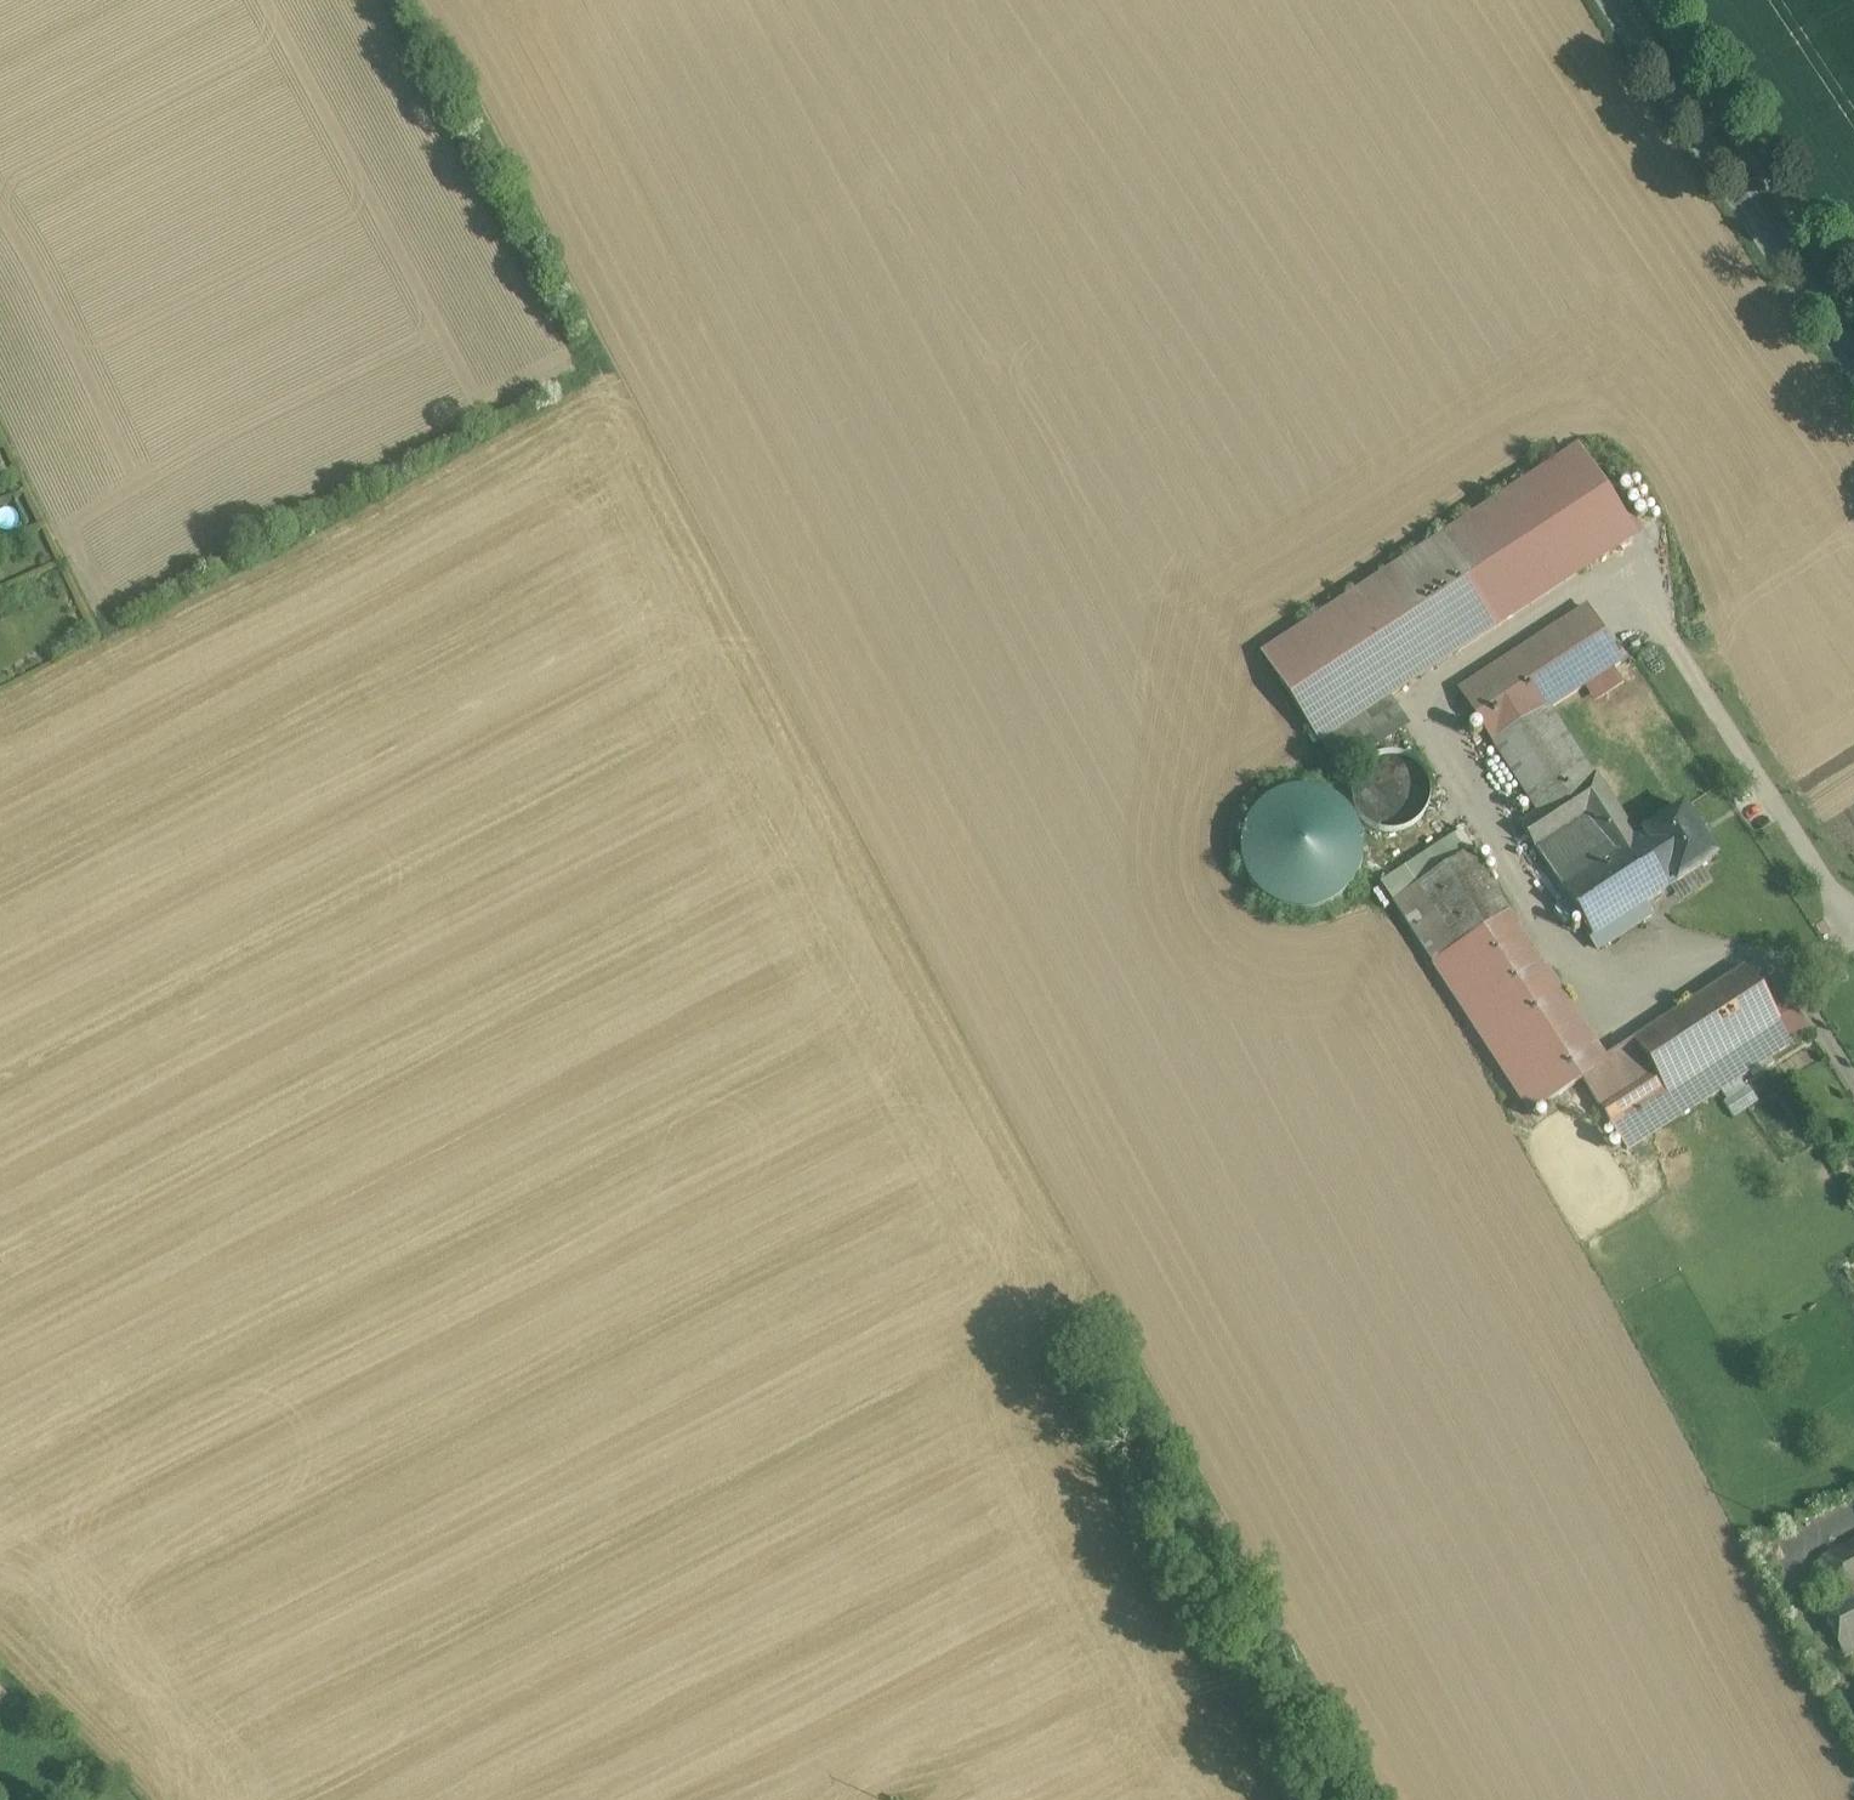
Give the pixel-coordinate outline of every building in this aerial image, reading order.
[(1497,627),(1634,538),(1603,489),(1577,450),(1440,540),(1497,627)] [(1612,483),(1603,489),(1634,538),(1643,531),(1612,483)] [(1440,540),(1265,653),(1322,740),(1390,696),(1497,627),(1440,540)] [(1587,608),(1460,690),(1494,742),(1548,707),(1549,709),(1622,662),(1587,608)] [(1390,696),(1322,740),(1342,771),(1410,726),(1390,696)] [(1548,707),(1494,742),(1539,812),(1594,777),(1549,709),(1548,707)] [(1428,807),(1431,792),(1428,777),(1420,764),(1407,756),(1392,753),(1377,756),(1364,764),(1355,777),(1352,792),(1356,807),(1364,820),(1377,828),(1392,831),(1407,828),(1420,820),(1428,807)] [(1638,838),(1597,775),(1539,812),(1520,824),(1536,849),(1585,817),(1610,856),(1561,888),(1594,937),(1647,903),(1664,892),(1632,842),(1638,838)] [(1271,901),(1293,909),(1317,907),(1338,897),(1354,879),(1362,857),(1360,833),(1350,812),(1332,796),(1309,789),(1286,790),(1264,801),(1249,818),(1241,841),(1243,865),(1253,886),(1271,901)] [(1684,807),(1644,833),(1644,834),(1638,838),(1632,842),(1664,892),(1670,888),(1677,883),(1677,884),(1703,867),(1717,858),(1684,807)] [(1585,817),(1536,849),(1561,888),(1610,856),(1585,817)] [(1458,834),(1382,884),(1393,902),(1470,852),(1458,834)] [(1470,852),(1393,902),(1434,964),(1510,914),(1470,852)] [(1677,883),(1670,888),(1681,904),(1713,883),(1703,867),(1677,884),(1677,883)] [(1655,915),(1647,903),(1594,937),(1602,950),(1655,915)] [(1605,1059),(1510,914),(1434,964),(1531,1112),(1582,1079),(1607,1063),(1605,1059)] [(1745,968),(1633,1041),(1651,1069),(1667,1094),(1668,1094),(1780,1021),(1763,994),(1745,968)] [(1796,1010),(1779,984),(1763,994),(1780,1021),(1796,1010)] [(1780,1021),(1668,1094),(1681,1115),(1810,1032),(1796,1010),(1780,1021)] [(1582,1079),(1597,1103),(1651,1069),(1633,1041),(1605,1059),(1607,1063),(1582,1079)] [(1651,1069),(1597,1103),(1613,1128),(1667,1094),(1651,1069)] [(1667,1094),(1613,1128),(1628,1150),(1681,1115),(1668,1094),(1667,1094)] [(1823,1558),(1838,1589),(1817,1602),(1845,1655),(1853,1650),(1853,1542),(1823,1558)]
